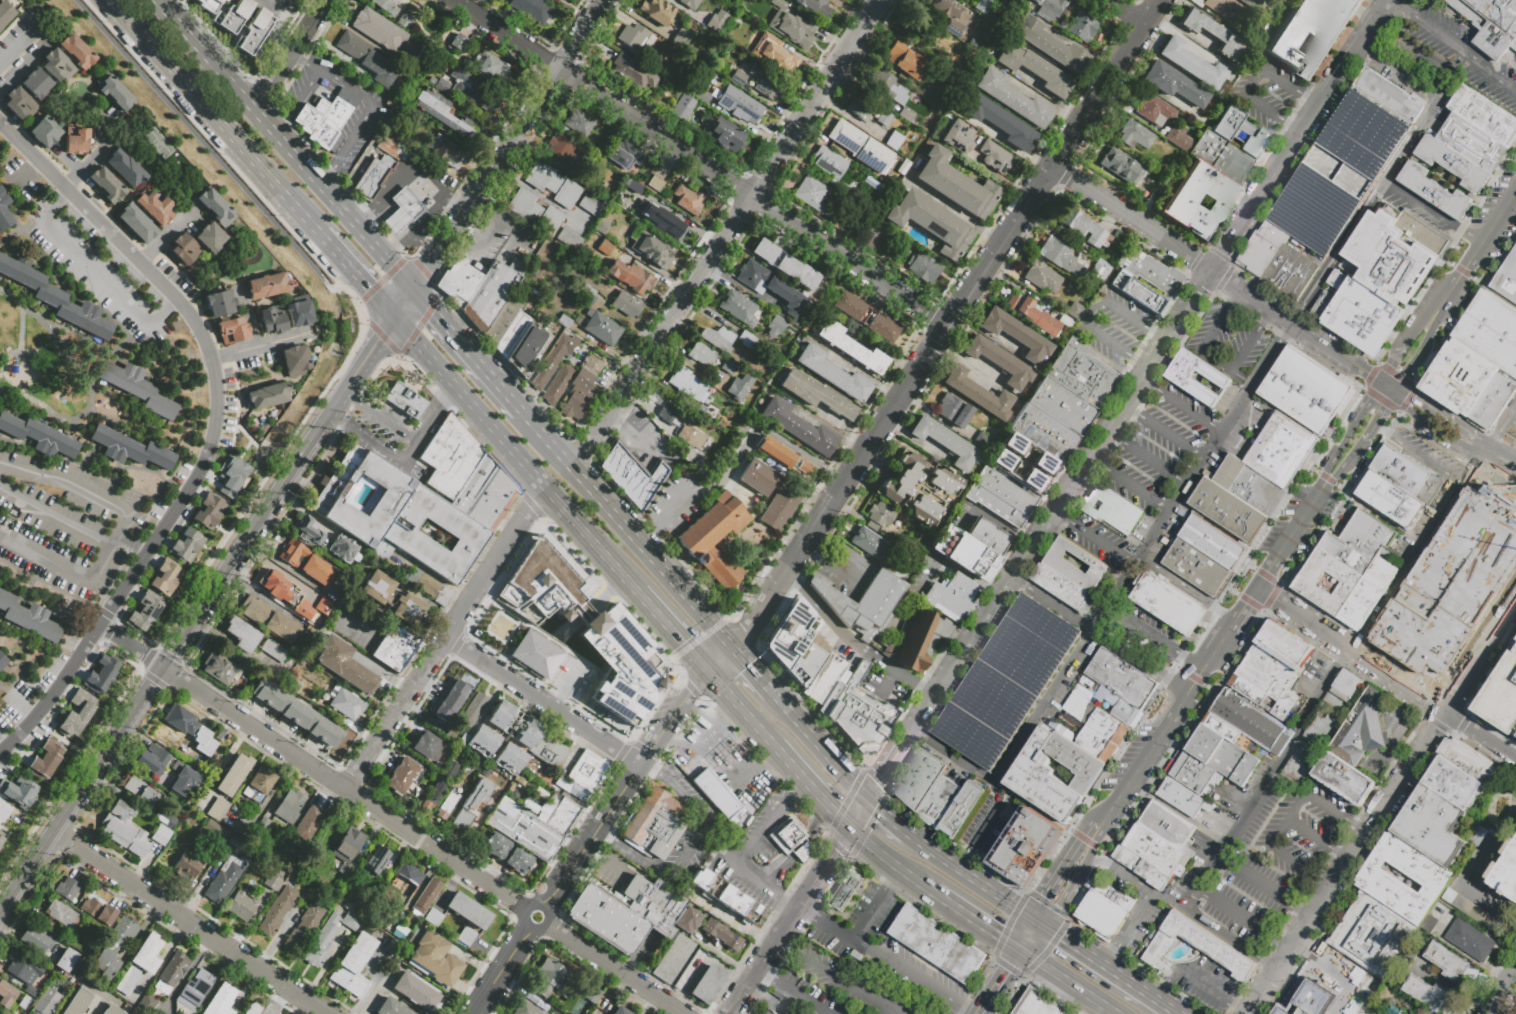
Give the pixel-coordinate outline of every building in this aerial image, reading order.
[(0,1),(1,0),(3,0),(13,10),(16,13),(0,28),(0,1)] [(200,3),(196,0),(221,0),(211,15),(198,6),(200,3)] [(234,7),(238,0),(251,0),(254,2),(243,20),(233,35),(217,25),(230,5),(234,7)] [(370,1),(371,0),(397,0),(394,5),(399,8),(393,16),(384,10),(382,11),(379,9),(378,6),(370,1)] [(507,5),(510,0),(542,0),(555,9),(549,18),(546,19),(541,26),(516,9),(515,10),(507,5)] [(637,9),(643,0),(647,0),(661,0),(675,9),(662,29),(643,16),(645,13),(637,9)] [(679,1),(678,0),(700,0),(692,12),(678,3),(679,1)] [(769,2),(770,0),(781,0),(787,4),(782,11),(778,8),(769,2)] [(795,4),(788,0),(825,0),(833,5),(830,10),(823,22),(812,15),(813,14),(795,3),(795,4)] [(936,11),(919,0),(951,0),(963,8),(955,19),(950,16),(949,17),(949,18),(945,15),(943,18),(935,13),(936,11)] [(973,8),(979,0),(990,0),(996,4),(990,12),(988,10),(984,15),(973,8)] [(1039,6),(1030,0),(1062,0),(1066,3),(1057,18),(1054,16),(1050,23),(1035,13),(1039,6)] [(1201,3),(1203,0),(1232,0),(1240,5),(1235,13),(1230,9),(1224,18),(1201,3)] [(1256,14),(1235,0),(1266,0),(1261,7),(1256,14)] [(1262,50),(1295,0),(1362,0),(1363,1),(1310,82),(1262,50)] [(1274,1),(1275,0),(1290,0),(1285,8),(1274,1)] [(1483,34),(1441,0),(1515,0),(1515,52),(1512,49),(1499,65),(1474,44),(1483,34)] [(363,5),(408,35),(402,44),(401,43),(399,46),(397,45),(394,51),(395,51),(393,54),(383,47),(379,44),(379,45),(350,25),(355,18),(354,17),(358,10),(359,11),(363,5)] [(248,29),(245,28),(259,7),(270,13),(265,20),(271,23),(250,56),(234,45),(240,35),(243,37),(248,29)] [(778,8),(782,11),(791,17),(792,15),(805,23),(806,22),(813,26),(812,28),(814,29),(801,49),(766,26),(778,8)] [(1179,24),(1190,8),(1236,38),(1237,36),(1240,38),(1239,40),(1244,43),(1232,62),(1217,52),(1222,44),(1198,28),(1194,34),(1179,24)] [(707,27),(705,25),(713,13),(715,14),(719,9),(729,15),(717,33),(707,27)] [(1085,44),(1065,31),(1079,11),(1099,24),(1093,32),(1097,35),(1091,43),(1088,41),(1085,44)] [(395,23),(403,12),(415,20),(407,31),(395,23)] [(1066,46),(1069,42),(1091,57),(1078,77),(1011,32),(1024,12),(1042,25),(1039,29),(1066,46)] [(966,28),(958,39),(942,28),(949,18),(949,17),(966,28)] [(1241,27),(1237,33),(1228,27),(1233,21),(1241,27)] [(635,23),(650,32),(640,47),(639,46),(635,51),(616,38),(625,24),(632,28),(635,23)] [(692,33),(682,49),(671,42),(681,26),(692,33)] [(345,29),(374,48),(372,51),(399,69),(385,89),(370,79),(374,74),(357,62),(358,61),(334,45),(345,29)] [(779,73),(749,54),(763,31),(782,43),(779,48),(790,55),(779,73)] [(70,32),(72,33),(99,61),(89,72),(85,68),(82,71),(80,68),(79,70),(73,64),(76,61),(75,59),(74,60),(57,44),(65,37),(70,32)] [(456,32),(467,39),(459,51),(448,44),(456,32)] [(1227,70),(1214,91),(1158,53),(1172,32),(1187,42),(1183,48),(1211,67),(1214,62),(1227,70)] [(649,46),(644,43),(650,34),(655,37),(649,46)] [(972,37),(979,42),(975,48),(968,44),(972,37)] [(894,40),(905,47),(905,48),(928,62),(916,81),(892,65),(885,60),(888,55),(885,53),(894,40)] [(1061,100),(1040,86),(1043,82),(1017,64),(1012,72),(994,60),(1007,41),(1022,51),(1024,48),(1074,81),(1061,100)] [(42,56),(48,50),(49,51),(54,47),(76,70),(65,81),(62,77),(57,82),(41,66),(47,61),(42,56)] [(483,49),(493,56),(495,58),(495,57),(510,68),(508,71),(508,79),(509,79),(504,86),(489,75),(485,80),(473,72),(479,64),(474,60),(479,52),(481,53),(483,49)] [(620,51),(660,76),(652,88),(646,83),(642,89),(612,70),(615,65),(612,63),(620,51)] [(412,55),(422,61),(414,74),(404,68),(412,55)] [(1169,96),(1141,78),(1155,58),(1210,95),(1200,109),(1172,91),(1169,96)] [(747,84),(753,76),(748,72),(755,62),(788,83),(778,97),(776,96),(772,102),(747,84)] [(449,75),(455,65),(486,86),(485,88),(497,96),(498,100),(494,106),(490,107),(487,111),(454,90),(451,88),(455,82),(453,81),(455,79),(449,75)] [(901,107),(866,84),(877,66),(896,79),(892,85),(895,87),(897,85),(906,91),(905,94),(908,96),(901,107)] [(1054,110),(1041,130),(974,86),(987,66),(1006,78),(1002,83),(1029,100),(1032,95),(1054,110)] [(36,67),(52,84),(44,92),(46,93),(38,101),(36,103),(29,97),(31,95),(29,93),(27,94),(21,88),(22,86),(20,84),(26,78),(25,77),(31,70),(32,71),(36,67)] [(1428,103),(1414,124),(1354,85),(1366,67),(1412,97),(1414,93),(1428,103)] [(739,88),(728,80),(736,68),(747,76),(739,88)] [(105,71),(133,98),(135,100),(124,111),(122,113),(111,102),(112,102),(104,94),(101,97),(96,91),(98,89),(95,86),(97,84),(95,81),(105,71)] [(440,77),(450,84),(444,93),(433,87),(440,77)] [(727,83),(764,107),(756,119),(759,120),(755,125),(753,123),(752,125),(745,121),(743,123),(737,119),(736,120),(732,117),(733,116),(729,114),(731,111),(729,109),(727,112),(714,104),(716,100),(714,99),(720,90),(722,91),(727,83)] [(1463,83),(1515,119),(1515,138),(1509,148),(1454,111),(1448,107),(1463,83)] [(17,85),(38,107),(28,117),(25,114),(19,120),(3,105),(9,99),(5,95),(11,89),(12,90),(17,85)] [(426,85),(460,107),(454,116),(460,120),(462,117),(470,122),(467,128),(471,131),(469,135),(467,133),(463,140),(436,123),(437,122),(412,106),(415,100),(413,99),(419,90),(422,92),(426,85)] [(1325,259),(1266,220),(1277,202),(1345,99),(1354,85),(1413,124),(1411,128),(1330,251),(1325,259)] [(341,86),(361,99),(354,109),(352,108),(336,131),(346,138),(335,154),(327,149),(326,151),(306,138),(308,135),(299,129),(300,126),(292,121),(304,102),(313,108),(320,97),(330,103),(341,86)] [(711,95),(706,103),(694,95),(699,87),(711,95)] [(977,122),(959,110),(972,90),(1040,135),(1026,155),(1003,140),(1006,135),(980,118),(977,122)] [(1140,100),(1146,91),(1177,111),(1170,122),(1158,114),(1152,123),(1134,112),(1141,101),(1140,100)] [(697,102),(682,125),(667,115),(683,92),(697,102)] [(892,116),(885,127),(875,120),(878,115),(873,112),(871,114),(870,114),(868,116),(870,117),(866,123),(864,121),(863,122),(853,116),(854,115),(845,109),(856,92),(892,116)] [(1210,131),(1228,104),(1244,114),(1240,120),(1256,130),(1260,125),(1275,135),(1257,162),(1256,161),(1237,149),(1241,144),(1230,136),(1226,141),(1210,131)] [(594,120),(583,138),(561,123),(572,106),(594,120)] [(897,115),(902,107),(917,116),(912,124),(897,115)] [(1454,111),(1437,137),(1492,174),(1509,148),(1454,111)] [(43,115),(44,114),(62,131),(52,141),(53,142),(46,148),(46,149),(38,141),(37,142),(27,133),(37,123),(36,122),(43,115)] [(746,134),(742,139),(746,142),(740,150),(737,148),(733,153),(721,145),(721,146),(714,142),(715,141),(713,140),(716,135),(710,131),(719,116),(746,134)] [(838,117),(867,136),(853,158),(849,155),(851,153),(825,136),(838,117)] [(954,118),(974,131),(970,138),(972,139),(970,141),(973,143),(968,149),(964,156),(940,140),(954,118)] [(1155,136),(1146,149),(1135,142),(1131,148),(1117,139),(1121,133),(1119,132),(1121,128),(1127,118),(1155,136)] [(1183,134),(1192,140),(1185,152),(1163,138),(1174,122),(1186,130),(1183,134)] [(88,128),(88,139),(87,139),(86,152),(84,152),(84,153),(78,152),(78,154),(69,154),(69,152),(65,152),(66,126),(76,127),(76,128),(88,128)] [(1191,155),(1208,129),(1210,131),(1226,141),(1237,149),(1256,161),(1239,187),(1191,155)] [(894,150),(884,143),(892,130),(903,137),(894,150)] [(1429,131),(1437,137),(1492,174),(1479,193),(1476,190),(1473,194),(1460,186),(1464,180),(1458,176),(1457,177),(1441,166),(1441,165),(1436,161),(1432,167),(1413,154),(1429,131)] [(558,132),(591,154),(585,164),(578,159),(574,166),(569,163),(568,164),(547,150),(550,144),(547,142),(551,136),(554,138),(558,132)] [(384,133),(405,147),(396,160),(375,146),(384,133)] [(436,133),(465,152),(454,170),(431,155),(433,151),(427,147),(436,133)] [(867,136),(893,154),(886,164),(889,166),(883,176),(880,174),(879,175),(879,176),(871,171),(872,170),(853,158),(867,136)] [(627,171),(603,156),(614,138),(621,142),(623,139),(641,151),(639,153),(644,156),(638,166),(632,162),(627,171)] [(1015,158),(1008,169),(1005,168),(1000,175),(990,168),(991,167),(988,165),(986,165),(982,163),(981,159),(984,155),(978,151),(986,139),(1015,158)] [(985,179),(1003,190),(982,222),(973,216),(972,217),(912,178),(926,157),(923,155),(932,142),(948,153),(941,163),(979,188),(985,179)] [(812,155),(820,144),(848,163),(837,180),(841,183),(846,176),(856,183),(847,197),(837,190),(824,181),(825,179),(829,182),(832,178),(812,165),(816,158),(812,155)] [(1104,155),(1110,146),(1144,168),(1132,186),(1097,163),(1103,155),(1104,155)] [(116,147),(125,156),(126,155),(147,176),(140,183),(137,181),(131,188),(104,161),(110,156),(109,155),(116,147)] [(383,154),(395,162),(390,169),(389,168),(378,185),(380,187),(371,200),(370,199),(369,201),(350,189),(360,174),(361,175),(373,157),(379,161),(383,154)] [(1210,223),(1213,225),(1203,241),(1187,231),(1189,228),(1183,225),(1182,227),(1157,211),(1192,157),(1240,190),(1226,211),(1224,210),(1219,217),(1217,220),(1211,222),(1210,223)] [(1425,176),(1454,195),(1458,190),(1472,200),(1471,202),(1473,203),(1460,223),(1396,181),(1411,159),(1429,171),(1425,176)] [(562,176),(581,189),(568,210),(551,199),(554,194),(543,187),(541,191),(524,180),(537,160),(554,170),(552,173),(561,178),(562,176)] [(895,171),(903,160),(909,164),(902,175),(895,171)] [(99,164),(126,190),(113,203),(111,205),(102,196),(105,193),(98,186),(97,187),(94,183),(93,183),(87,177),(99,164)] [(806,174),(828,188),(819,201),(826,206),(821,214),(792,195),(806,174)] [(665,182),(658,192),(647,185),(653,175),(665,182)] [(881,186),(877,192),(861,181),(865,175),(881,186)] [(696,217),(676,204),(679,198),(672,194),(679,184),(694,193),(695,191),(703,196),(699,203),(703,205),(696,217)] [(14,222),(0,232),(0,186),(11,202),(4,206),(14,222)] [(399,207),(390,198),(404,186),(425,209),(411,221),(410,220),(399,207)] [(548,205),(564,215),(550,236),(534,226),(535,224),(524,216),(522,218),(506,207),(520,186),(536,197),(533,202),(544,210),(548,205)] [(897,229),(881,219),(891,204),(894,206),(908,186),(967,226),(966,226),(975,233),(954,265),(936,252),(941,244),(904,219),(897,229)] [(208,188),(236,215),(223,229),(218,223),(217,224),(212,218),(214,216),(205,207),(204,209),(194,199),(202,192),(203,193),(208,188)] [(159,227),(159,228),(152,221),(152,220),(134,201),(141,194),(144,196),(150,190),(156,196),(153,199),(161,206),(162,205),(171,215),(171,216),(159,227)] [(585,194),(604,206),(596,218),(577,205),(585,194)] [(618,206),(625,195),(633,200),(626,211),(618,206)] [(1413,297),(1346,253),(1381,199),(1391,205),(1379,222),(1437,260),(1413,297)] [(128,202),(157,231),(144,243),(117,216),(122,211),(121,209),(128,202)] [(685,232),(683,230),(679,237),(676,235),(673,240),(652,226),(665,206),(678,215),(677,216),(690,224),(685,232)] [(410,220),(394,234),(383,222),(399,207),(410,220)] [(1113,237),(1105,248),(1100,245),(1098,249),(1086,241),(1090,234),(1086,231),(1082,237),(1061,223),(1062,221),(1059,219),(1067,207),(1070,209),(1071,207),(1098,225),(1097,226),(1108,233),(1107,234),(1113,237)] [(1407,209),(1403,214),(1395,226),(1441,256),(1452,239),(1407,209)] [(593,228),(600,218),(610,225),(603,235),(593,228)] [(1257,277),(1235,262),(1257,230),(1259,231),(1266,220),(1300,243),(1297,247),(1292,243),(1290,245),(1287,243),(1286,245),(1288,246),(1288,245),(1293,248),(1292,249),(1319,267),(1295,303),(1259,280),(1261,278),(1258,276),(1257,277)] [(210,221),(227,238),(210,255),(192,238),(199,231),(199,230),(205,224),(205,225),(210,221)] [(563,226),(584,240),(574,256),(568,252),(570,249),(555,239),(563,226)] [(869,250),(857,243),(866,230),(867,230),(870,226),(880,233),(869,250)] [(629,248),(641,229),(654,237),(653,239),(664,246),(665,244),(672,249),(671,251),(673,252),(671,255),(673,257),(665,270),(629,248)] [(201,250),(185,266),(167,249),(173,243),(171,241),(177,235),(178,235),(182,231),(201,250)] [(604,237),(615,244),(607,256),(596,249),(604,237)] [(750,253),(761,237),(779,249),(779,250),(801,265),(802,264),(820,276),(809,292),(800,285),(799,287),(750,253)] [(1050,242),(1053,237),(1071,248),(1068,253),(1077,259),(1075,261),(1085,267),(1077,279),(1059,267),(1059,268),(1040,256),(1044,250),(1040,247),(1046,239),(1050,242)] [(1167,268),(1169,265),(1184,275),(1168,299),(1161,295),(1163,292),(1137,275),(1135,278),(1114,264),(1128,244),(1146,256),(1147,255),(1167,268)] [(1489,288),(1515,305),(1515,246),(1489,288)] [(933,261),(943,267),(931,285),(926,282),(925,283),(905,271),(907,267),(904,265),(911,255),(914,257),(918,252),(924,256),(925,255),(934,260),(933,261)] [(34,291),(0,274),(0,254),(47,277),(44,283),(69,295),(66,301),(78,307),(81,300),(101,310),(97,317),(114,325),(106,341),(53,315),(56,309),(31,297),(34,291)] [(457,257),(483,275),(461,312),(434,286),(445,270),(447,271),(457,257)] [(493,258),(521,277),(510,294),(482,333),(461,312),(483,275),(493,258)] [(614,258),(628,268),(631,263),(656,279),(643,298),(630,290),(632,288),(620,281),(619,282),(605,273),(614,258)] [(759,295),(735,279),(740,272),(738,270),(742,264),(744,265),(748,258),(769,272),(768,273),(799,295),(802,291),(807,294),(804,297),(805,298),(792,318),(784,313),(787,308),(783,306),(785,303),(764,289),(759,295)] [(1068,283),(1061,294),(1056,295),(1054,293),(1053,294),(1045,289),(1043,291),(1023,278),(1035,258),(1045,264),(1044,266),(1063,279),(1063,280),(1068,283)] [(1113,267),(1106,278),(1095,271),(1102,260),(1113,267)] [(1335,269),(1348,278),(1350,275),(1404,311),(1402,313),(1404,314),(1375,358),(1321,323),(1322,321),(1310,312),(1325,290),(1336,297),(1339,292),(1326,283),(1335,269)] [(251,300),(249,301),(245,284),(247,283),(247,281),(260,277),(260,276),(265,275),(265,276),(283,271),(284,275),(285,280),(286,279),(288,284),(289,284),(290,287),(288,288),(289,291),(251,300)] [(1166,302),(1158,315),(1110,284),(1118,271),(1166,302)] [(591,306),(577,296),(585,284),(597,291),(594,296),(596,298),(591,306)] [(757,306),(751,316),(757,320),(751,328),(717,306),(728,288),(757,306)] [(633,315),(631,319),(610,304),(620,289),(632,297),(633,296),(642,302),(640,306),(642,308),(636,317),(633,315)] [(1483,289),(1515,311),(1515,345),(1467,313),(1483,289)] [(229,297),(230,297),(233,306),(232,306),(233,311),(233,312),(211,318),(208,306),(207,306),(204,296),(227,290),(229,297)] [(865,305),(865,304),(884,316),(883,317),(900,328),(890,344),(868,330),(867,331),(855,323),(855,322),(832,307),(843,290),(865,305)] [(1011,294),(1014,296),(1016,293),(1021,296),(1024,296),(1033,302),(1032,305),(1061,325),(1051,339),(1004,305),(1011,294)] [(510,294),(523,303),(518,311),(493,346),(482,333),(510,294)] [(297,302),(308,300),(309,304),(312,312),(311,312),(314,322),(301,326),(300,325),(291,327),(285,304),(297,301),(297,302)] [(592,307),(597,300),(601,303),(596,310),(592,307)] [(600,307),(603,301),(609,305),(605,310),(600,307)] [(1085,309),(1077,320),(1065,313),(1073,301),(1085,309)] [(260,309),(280,304),(281,306),(287,330),(274,333),(274,332),(266,334),(265,334),(258,310),(260,309)] [(1048,342),(1046,344),(1052,348),(1046,357),(1045,356),(1041,361),(1040,360),(1038,364),(1036,363),(1034,367),(1021,359),(1027,350),(997,330),(993,336),(992,336),(991,336),(990,335),(977,327),(991,305),(1048,342)] [(610,347),(582,329),(590,317),(584,314),(589,308),(594,311),(594,310),(622,329),(610,347)] [(518,311),(531,320),(528,324),(505,358),(493,346),(518,311)] [(773,311),(785,319),(777,331),(773,328),(767,337),(759,332),(773,311)] [(1467,313),(1452,337),(1500,369),(1515,379),(1515,345),(1467,313)] [(572,321),(567,329),(557,322),(562,314),(572,321)] [(577,324),(573,322),(578,314),(582,317),(577,324)] [(216,323),(241,316),(243,321),(246,322),(247,328),(247,332),(249,337),(222,345),(216,323)] [(826,318),(842,329),(839,334),(869,353),(872,348),(889,359),(878,376),(815,335),(826,318)] [(528,324),(549,339),(522,379),(512,367),(505,358),(528,324)] [(699,336),(704,327),(715,331),(721,326),(736,335),(724,353),(699,336)] [(563,329),(582,341),(572,357),(567,354),(565,357),(563,355),(539,392),(532,387),(533,386),(528,382),(563,329)] [(757,339),(749,350),(735,341),(743,330),(757,339)] [(961,354),(974,333),(1035,372),(1026,384),(1023,382),(1017,392),(1016,391),(1015,392),(1010,389),(1011,388),(1003,383),(1009,375),(1007,374),(1006,376),(1000,373),(1001,370),(1000,369),(999,370),(982,359),(983,358),(976,353),(973,358),(972,359),(971,359),(970,359),(969,359),(961,354)] [(1044,373),(1069,335),(1087,346),(1083,352),(1118,375),(1097,407),(1044,373)] [(1469,418),(1461,413),(1460,414),(1419,388),(1452,337),(1500,369),(1498,373),(1469,418)] [(704,366),(695,360),(694,361),(686,356),(696,340),(711,350),(711,349),(717,353),(710,364),(706,362),(704,366)] [(873,384),(860,404),(795,361),(808,341),(825,353),(822,358),(849,376),(852,371),(873,384)] [(296,346),(304,344),(310,367),(302,369),(304,374),(287,379),(287,377),(280,350),(286,348),(296,345),(296,346)] [(1354,387),(1322,436),(1257,394),(1289,345),(1354,387)] [(1165,376),(1183,349),(1231,380),(1225,390),(1200,373),(1195,380),(1221,397),(1213,408),(1165,376)] [(561,401),(565,395),(568,397),(569,395),(567,393),(573,385),(570,383),(589,354),(604,364),(596,376),(596,375),(591,383),(594,385),(591,391),(588,389),(586,391),(594,395),(583,412),(585,413),(579,422),(570,416),(569,419),(558,412),(564,403),(561,401)] [(730,375),(720,368),(726,358),(737,365),(730,375)] [(103,361),(121,369),(125,362),(144,372),(141,379),(157,387),(154,393),(178,405),(172,419),(170,422),(141,408),(144,401),(95,377),(103,361)] [(569,362),(574,365),(572,368),(576,370),(570,380),(567,378),(563,385),(564,386),(551,405),(546,401),(547,400),(542,396),(563,362),(567,365),(569,362)] [(954,363),(966,371),(963,377),(994,397),(1000,389),(1014,397),(1006,410),(1009,412),(1002,422),(941,383),(954,363)] [(679,364),(692,372),(690,375),(708,386),(704,392),(707,394),(701,403),(666,382),(671,374),(672,375),(679,364)] [(859,409),(850,422),(838,414),(835,415),(826,409),(826,406),(817,401),(812,408),(779,385),(791,367),(822,388),(824,386),(859,409)] [(1080,435),(1027,400),(1044,373),(1097,407),(1080,435)] [(1498,373),(1515,384),(1515,393),(1491,432),(1469,418),(1498,373)] [(743,374),(754,380),(739,403),(732,399),(733,397),(725,392),(735,377),(740,380),(743,374)] [(247,393),(253,391),(253,390),(259,389),(259,388),(285,380),(287,386),(288,386),(288,389),(288,391),(287,392),(289,400),(251,411),(251,409),(247,393)] [(383,397),(395,380),(428,403),(417,421),(411,417),(411,418),(410,418),(409,419),(403,415),(404,414),(403,413),(404,412),(383,397)] [(945,392),(953,397),(954,395),(964,402),(965,401),(975,407),(960,429),(934,412),(941,403),(939,402),(945,392)] [(839,438),(826,458),(759,414),(772,394),(791,407),(788,411),(814,428),(817,424),(839,438)] [(1080,435),(1061,464),(1008,429),(1027,400),(1080,435)] [(665,402),(683,414),(677,422),(677,421),(673,427),(662,419),(663,418),(657,414),(665,402)] [(20,440),(0,430),(0,410),(24,422),(27,417),(75,441),(79,443),(71,459),(55,450),(51,458),(32,449),(36,441),(23,435),(20,440)] [(484,451),(451,501),(424,483),(435,468),(418,458),(440,425),(439,425),(448,411),(484,451)] [(1287,490),(1244,460),(1277,411),(1321,440),(1287,490)] [(982,453),(975,464),(971,462),(964,473),(951,464),(956,456),(954,455),(953,457),(947,453),(948,450),(925,435),(921,441),(908,433),(922,413),(982,453)] [(97,423),(145,446),(147,441),(176,455),(168,471),(144,459),(141,465),(125,457),(122,464),(102,455),(105,448),(89,440),(91,435),(97,423)] [(706,437),(697,450),(689,444),(688,445),(676,437),(684,424),(687,427),(688,425),(706,437)] [(979,431),(991,439),(983,451),(971,443),(979,431)] [(1015,454),(1000,444),(1009,431),(1024,441),(1015,454)] [(762,433),(796,456),(786,469),(766,455),(765,457),(756,450),(757,448),(757,447),(761,440),(759,438),(762,433)] [(642,514),(598,464),(615,437),(648,474),(659,457),(671,470),(643,514),(642,514)] [(371,549),(321,516),(322,515),(309,507),(353,441),(409,478),(404,485),(411,489),(379,536),(371,549)] [(1385,444),(1369,467),(1371,469),(1424,503),(1428,505),(1443,482),(1385,444)] [(935,469),(938,464),(964,480),(959,489),(959,490),(955,497),(947,492),(938,506),(941,508),(934,519),(937,521),(933,527),(930,525),(928,527),(903,511),(905,508),(896,502),(894,505),(874,493),(878,486),(879,486),(883,479),(889,483),(901,464),(894,461),(902,447),(921,459),(920,460),(935,469)] [(1005,472),(989,461),(997,448),(1013,458),(1005,472)] [(484,451),(495,464),(463,514),(448,505),(451,501),(484,451)] [(1030,464),(1039,451),(1054,461),(1045,474),(1030,464)] [(217,470),(229,454),(238,460),(239,459),(251,468),(239,486),(242,487),(232,501),(218,491),(226,480),(218,475),(221,472),(217,470)] [(1288,492),(1270,519),(1269,519),(1212,481),(1230,454),(1288,492)] [(701,474),(693,465),(704,455),(708,460),(707,461),(711,465),(701,474)] [(779,532),(758,519),(776,491),(771,488),(765,497),(737,479),(751,458),(779,475),(776,480),(781,483),(786,477),(806,490),(779,532)] [(801,459),(811,466),(805,475),(796,468),(801,459)] [(1040,497),(1018,530),(974,501),(973,504),(963,497),(986,462),(1040,497)] [(463,514),(495,464),(515,487),(517,493),(490,534),(490,532),(463,514)] [(1034,491),(1019,481),(1028,468),(1043,478),(1034,491)] [(1371,469),(1354,493),(1408,528),(1424,503),(1371,469)] [(1206,477),(1212,481),(1269,519),(1251,546),(1188,504),(1206,477)] [(1142,512),(1126,537),(1096,518),(1094,521),(1081,511),(1080,510),(1079,509),(1079,507),(1080,506),(1081,504),(1078,502),(1082,496),(1085,497),(1093,485),(1091,484),(1093,480),(1142,512)] [(379,536),(411,489),(415,482),(448,505),(463,514),(490,532),(454,586),(379,536)] [(745,574),(741,578),(725,593),(693,558),(693,559),(677,541),(675,538),(715,501),(713,499),(724,489),(730,496),(731,495),(743,509),(742,510),(751,519),(734,535),(729,529),(711,546),(715,551),(716,549),(733,567),(736,564),(745,574)] [(1494,494),(1515,508),(1515,570),(1442,681),(1430,673),(1424,682),(1368,645),(1471,489),(1489,501),(1494,494)] [(200,503),(209,490),(225,501),(223,503),(226,506),(209,531),(191,518),(197,510),(201,513),(205,507),(200,503)] [(875,532),(865,525),(869,520),(867,518),(870,513),(867,511),(875,499),(882,504),(884,505),(889,508),(890,509),(896,513),(888,527),(884,524),(882,528),(879,526),(875,532)] [(1358,507),(1338,538),(1328,531),(1317,547),(1361,576),(1378,551),(1389,558),(1392,554),(1380,547),(1383,543),(1388,546),(1397,532),(1358,507)] [(1230,570),(1177,535),(1192,513),(1244,548),(1230,570)] [(303,514),(313,521),(310,527),(317,531),(317,530),(324,533),(317,545),(310,541),(308,544),(298,538),(302,532),(293,526),(295,522),(297,523),(303,514)] [(963,536),(976,516),(1010,538),(997,558),(963,536)] [(997,558),(981,583),(927,548),(928,547),(944,523),(963,536),(997,558)] [(849,542),(860,525),(892,547),(887,554),(884,552),(878,561),(877,561),(849,542)] [(181,534),(186,526),(206,538),(200,547),(199,546),(188,563),(184,561),(183,562),(168,552),(176,539),(181,543),(185,537),(181,534)] [(538,532),(583,581),(577,586),(586,596),(582,599),(593,610),(597,607),(601,609),(613,599),(651,641),(647,644),(661,659),(650,669),(656,676),(659,673),(664,679),(652,689),(655,692),(634,724),(590,696),(605,672),(567,648),(494,600),(538,532)] [(337,533),(347,540),(348,539),(352,542),(351,543),(357,548),(354,553),(355,553),(350,559),(347,564),(327,550),(337,533)] [(1029,577),(1039,562),(1041,563),(1060,534),(1109,567),(1091,594),(1097,597),(1088,611),(1085,612),(1081,612),(1079,612),(1029,577)] [(1230,570),(1212,598),(1159,562),(1177,535),(1230,570)] [(336,571),(326,587),(323,585),(323,586),(278,556),(282,549),(281,548),(283,544),(285,545),(291,537),(312,551),(311,554),(336,571)] [(381,539),(394,548),(383,564),(370,555),(381,539)] [(1317,547),(1361,576),(1362,576),(1335,617),(1290,587),(1317,547)] [(1376,555),(1398,569),(1357,632),(1335,617),(1362,576),(1376,555)] [(165,556),(182,568),(181,570),(182,570),(183,571),(183,572),(184,574),(184,575),(178,583),(177,582),(167,597),(148,584),(154,576),(157,578),(161,572),(156,569),(165,556)] [(255,585),(267,566),(281,575),(282,573),(291,579),(290,581),(295,584),(295,585),(299,588),(300,589),(300,588),(305,591),(304,592),(311,597),(312,596),(316,599),(316,600),(317,600),(305,618),(282,603),(255,585)] [(413,567),(441,586),(433,598),(403,578),(407,571),(409,573),(413,567)] [(892,615),(879,635),(893,644),(905,615),(908,616),(912,607),(919,610),(929,612),(938,618),(941,620),(943,618),(954,625),(946,639),(938,635),(922,673),(915,671),(894,661),(881,653),(885,646),(871,637),(867,644),(866,643),(859,638),(862,634),(854,629),(856,627),(851,624),(847,628),(806,581),(813,571),(830,583),(828,586),(833,589),(855,604),(878,567),(905,585),(888,611),(892,615)] [(404,592),(426,606),(422,613),(424,614),(422,618),(420,616),(412,628),(390,614),(393,610),(383,603),(381,605),(359,591),(363,584),(362,583),(364,579),(366,580),(373,569),(395,583),(391,590),(401,597),(404,592)] [(933,582),(944,588),(955,571),(981,588),(980,591),(976,589),(968,602),(971,604),(959,623),(956,621),(955,622),(921,601),(933,582)] [(1207,610),(1189,639),(1137,605),(1138,602),(1130,597),(1137,587),(1134,586),(1143,571),(1147,574),(1148,571),(1207,610)] [(443,586),(453,593),(444,607),(433,600),(443,586)] [(4,612),(0,610),(0,589),(18,598),(15,603),(27,609),(30,602),(49,612),(46,619),(62,628),(54,644),(52,643),(2,618),(4,612)] [(137,603),(146,589),(164,601),(149,625),(147,624),(143,631),(138,628),(137,631),(124,622),(131,610),(137,614),(142,606),(137,603)] [(263,629),(237,611),(249,593),(273,608),(272,609),(277,613),(278,612),(302,627),(290,646),(263,629)] [(1022,593),(1040,605),(1081,632),(991,770),(976,761),(932,732),(1022,593)] [(313,610),(325,615),(331,601),(319,596),(313,610)] [(784,670),(817,619),(796,596),(792,596),(762,643),(762,646),(762,647),(784,670)] [(494,600),(471,635),(544,683),(567,648),(494,600)] [(231,615),(262,635),(248,655),(233,646),(237,641),(235,639),(236,638),(224,630),(228,624),(226,623),(231,615)] [(1270,619),(1258,637),(1300,665),(1312,647),(1270,619)] [(370,655),(392,622),(419,640),(397,673),(370,655)] [(308,624),(317,630),(314,635),(305,629),(308,624)] [(348,658),(379,678),(368,695),(364,692),(363,693),(316,662),(317,661),(314,659),(322,648),(319,646),(327,633),(353,650),(348,658)] [(1258,637),(1300,665),(1302,667),(1296,675),(1252,646),(1258,637)] [(267,638),(291,653),(284,665),(260,649),(267,638)] [(848,665),(844,670),(851,675),(862,660),(871,666),(858,687),(857,686),(855,690),(883,707),(885,704),(901,715),(871,763),(862,763),(784,673),(795,658),(800,661),(806,651),(805,649),(809,643),(827,656),(829,652),(848,665)] [(1472,710),(1515,643),(1515,739),(1472,710)] [(1100,645),(1160,684),(1143,711),(1139,708),(1100,683),(1083,672),(1100,645)] [(238,668),(241,670),(230,687),(228,685),(226,687),(202,671),(205,666),(202,664),(214,646),(229,656),(228,658),(230,659),(229,661),(238,667),(238,668)] [(1234,673),(1252,646),(1296,675),(1298,676),(1288,691),(1299,698),(1282,722),(1269,713),(1277,702),(1267,694),(1234,673)] [(8,661),(0,669),(0,653),(8,661)] [(119,663),(114,671),(116,672),(112,677),(113,677),(108,685),(107,685),(99,696),(81,684),(90,671),(95,674),(101,666),(96,662),(102,653),(107,657),(108,656),(119,663)] [(1310,744),(1303,739),(1308,732),(1305,730),(1345,670),(1364,682),(1361,686),(1363,687),(1354,701),(1358,703),(1341,729),(1340,728),(1325,750),(1312,741),(1310,744)] [(1267,694),(1259,706),(1236,691),(1226,684),(1234,673),(1267,694)] [(447,686),(455,675),(461,679),(462,677),(467,681),(468,679),(471,681),(470,682),(475,685),(463,703),(455,698),(457,695),(453,692),(453,690),(447,686)] [(261,677),(344,732),(333,748),(330,745),(329,747),(307,732),(308,731),(303,728),(303,729),(280,714),(281,713),(276,710),(276,711),(253,696),(254,695),(251,693),(261,677)] [(325,681),(330,685),(326,691),(321,687),(325,681)] [(1128,726),(1139,708),(1100,683),(1096,689),(1102,693),(1100,697),(1111,704),(1106,712),(1128,726)] [(335,684),(366,705),(359,715),(357,713),(352,721),(328,705),(332,699),(327,696),(335,684)] [(1375,782),(1359,807),(1310,776),(1369,685),(1383,695),(1378,707),(1382,731),(1386,731),(1388,737),(1388,745),(1385,745),(1386,748),(1365,751),(1355,767),(1375,782)] [(1078,686),(1088,693),(1084,699),(1074,692),(1078,686)] [(68,701),(78,687),(97,700),(95,703),(96,704),(75,736),(70,733),(67,738),(55,731),(69,710),(75,715),(79,709),(68,701)] [(1226,687),(1287,727),(1271,752),(1243,733),(1242,732),(1212,712),(1210,711),(1226,687)] [(434,716),(431,719),(421,712),(437,688),(447,695),(439,708),(440,709),(435,717),(434,716)] [(464,709),(476,690),(489,699),(470,728),(459,721),(463,714),(461,713),(464,709)] [(1088,701),(1077,718),(1086,724),(1119,746),(1130,729),(1097,707),(1101,701),(1094,697),(1090,703),(1088,701)] [(325,702),(321,708),(315,704),(319,698),(325,702)] [(543,727),(531,745),(528,749),(485,721),(489,715),(488,715),(495,704),(497,704),(500,699),(543,727)] [(162,719),(173,704),(175,705),(176,704),(194,717),(193,718),(195,719),(194,722),(205,729),(202,734),(205,735),(203,738),(201,736),(198,741),(184,731),(183,734),(165,722),(165,721),(162,719)] [(1212,712),(1204,724),(1234,744),(1235,744),(1243,733),(1242,732),(1212,712)] [(1202,722),(1185,749),(1217,770),(1242,787),(1260,760),(1235,744),(1234,744),(1204,724),(1202,722)] [(487,759),(465,745),(479,724),(500,738),(487,759)] [(1074,742),(1086,724),(1119,746),(1107,764),(1106,763),(1074,742)] [(1084,796),(1066,824),(1003,783),(1042,725),(1055,733),(1043,750),(1055,758),(1050,765),(1057,770),(1053,776),(1070,787),(1084,796)] [(448,730),(443,737),(438,733),(443,726),(448,730)] [(222,742),(215,737),(222,727),(229,732),(222,742)] [(421,728),(439,740),(438,742),(442,745),(438,751),(439,753),(435,760),(432,761),(431,760),(430,761),(422,756),(422,757),(407,748),(411,743),(413,745),(419,736),(416,734),(421,728)] [(443,737),(448,730),(452,733),(448,740),(443,737)] [(1106,763),(1074,742),(1056,730),(1055,733),(1043,750),(1055,758),(1074,770),(1073,771),(1078,774),(1070,787),(1084,796),(1106,763)] [(720,772),(707,758),(736,733),(748,748),(720,772)] [(529,753),(542,734),(555,743),(556,742),(568,750),(555,770),(529,753)] [(40,748),(48,735),(61,744),(59,747),(63,750),(58,757),(61,758),(53,771),(51,770),(43,782),(25,770),(34,756),(39,760),(45,751),(40,748)] [(1487,786),(1482,783),(1439,754),(1436,752),(1446,737),(1451,741),(1454,736),(1494,762),(1491,766),(1497,770),(1487,786)] [(492,762),(507,741),(528,756),(513,777),(492,762)] [(154,742),(164,749),(163,750),(171,756),(163,768),(164,769),(157,778),(133,762),(142,749),(149,754),(150,751),(146,749),(151,742),(153,744),(154,742)] [(563,789),(569,779),(565,777),(585,748),(610,765),(591,793),(589,792),(582,802),(563,789)] [(948,766),(942,776),(918,813),(892,792),(922,748),(948,766)] [(1185,749),(1168,773),(1201,795),(1217,770),(1185,749)] [(253,761),(253,762),(254,763),(249,770),(248,769),(229,798),(214,788),(238,753),(245,758),(246,756),(253,761)] [(1439,754),(1482,783),(1464,809),(1421,780),(1439,754)] [(403,755),(420,766),(401,795),(393,790),(392,790),(384,785),(388,778),(387,777),(398,760),(399,761),(403,755)] [(450,760),(460,766),(435,805),(433,804),(428,811),(420,806),(450,760)] [(183,765),(200,777),(191,790),(190,789),(185,798),(183,796),(182,797),(169,788),(176,777),(175,776),(183,765)] [(258,805),(241,793),(259,765),(271,773),(276,776),(263,794),(265,795),(258,805)] [(547,766),(552,769),(549,775),(543,771),(547,766)] [(742,807),(727,820),(693,782),(691,780),(706,766),(742,807)] [(127,773),(146,785),(145,787),(155,793),(156,791),(162,794),(158,802),(154,800),(149,808),(143,804),(143,803),(130,795),(131,794),(119,786),(127,773)] [(6,798),(0,794),(0,780),(1,778),(13,785),(19,775),(38,787),(33,794),(36,796),(33,800),(31,800),(24,811),(17,806),(19,804),(7,797),(6,798)] [(939,829),(918,813),(942,776),(962,789),(939,829)] [(1207,802),(1195,819),(1158,795),(1169,778),(1207,802)] [(505,789),(500,785),(503,780),(508,784),(505,789)] [(969,780),(985,792),(954,840),(939,829),(962,789),(969,780)] [(1464,809),(1449,832),(1465,842),(1447,867),(1389,829),(1421,780),(1464,809)] [(417,782),(426,788),(417,804),(408,798),(417,782)] [(463,832),(451,824),(461,809),(459,807),(476,782),(492,793),(476,817),(477,818),(475,822),(472,820),(463,832)] [(644,799),(653,785),(686,806),(680,816),(687,820),(660,860),(646,851),(647,850),(639,845),(638,847),(620,835),(643,799),(644,799)] [(298,814),(290,826),(272,814),(289,789),(294,793),(296,790),(306,797),(295,812),(298,814)] [(457,794),(459,796),(443,821),(435,815),(438,812),(436,811),(449,791),(456,796),(457,794)] [(561,836),(563,837),(546,863),(483,822),(501,795),(536,818),(540,811),(539,810),(545,801),(555,807),(563,796),(580,807),(561,836)] [(217,822),(205,814),(217,796),(229,804),(217,822)] [(150,845),(141,859),(126,849),(129,843),(128,842),(124,848),(99,832),(104,825),(100,823),(107,811),(108,812),(117,799),(136,811),(132,817),(128,823),(136,828),(131,837),(133,838),(140,829),(146,833),(142,840),(150,845)] [(1153,800),(1137,822),(1180,850),(1196,828),(1153,800)] [(305,842),(291,833),(310,805),(324,815),(305,842)] [(1027,806),(1067,832),(1051,856),(1031,887),(991,859),(1027,806)] [(153,818),(159,809),(177,820),(171,829),(153,818)] [(254,829),(262,816),(270,821),(261,834),(254,829)] [(790,850),(785,855),(768,835),(790,816),(807,835),(804,838),(805,840),(811,846),(801,862),(791,851),(790,850)] [(230,832),(221,845),(211,839),(215,834),(203,826),(208,818),(230,832)] [(1137,822),(1122,844),(1171,876),(1173,873),(1180,877),(1185,868),(1179,865),(1186,855),(1180,850),(1137,822)] [(349,825),(366,836),(349,861),(356,866),(348,878),(337,870),(342,862),(330,853),(349,825)] [(158,826),(170,834),(162,846),(150,838),(158,826)] [(1352,882),(1387,830),(1453,873),(1427,913),(1438,920),(1429,933),(1419,926),(1361,888),(1352,882)] [(480,848),(489,836),(490,836),(493,831),(512,844),(502,859),(501,858),(500,859),(499,858),(498,859),(493,855),(492,856),(480,848)] [(224,861),(216,856),(230,836),(242,845),(234,856),(238,858),(239,856),(241,856),(242,855),(244,856),(245,856),(249,860),(218,905),(202,894),(224,861)] [(1514,839),(1515,836),(1515,903),(1504,895),(1503,897),(1497,893),(1498,891),(1485,883),(1488,879),(1484,877),(1494,861),(1498,864),(1504,855),(1500,852),(1510,837),(1514,839)] [(268,856),(259,850),(264,842),(266,843),(269,837),(277,842),(268,856)] [(1112,857),(1147,882),(1162,891),(1171,876),(1122,844),(1120,843),(1112,857)] [(361,866),(376,844),(391,854),(375,876),(361,866)] [(503,862),(508,855),(509,856),(511,854),(509,853),(514,847),(515,847),(516,846),(534,858),(531,862),(533,863),(529,869),(528,869),(523,876),(508,866),(503,862)] [(706,868),(702,865),(712,849),(716,852),(706,868)] [(170,870),(183,851),(201,864),(188,882),(183,879),(182,881),(176,876),(177,875),(170,870)] [(392,891),(386,887),(404,860),(417,869),(417,870),(425,876),(409,899),(394,889),(392,891)] [(832,912),(823,905),(840,882),(838,881),(850,864),(856,869),(857,868),(867,875),(862,882),(863,884),(859,890),(857,892),(841,913),(835,908),(832,912)] [(698,873),(701,868),(735,891),(732,895),(737,898),(740,893),(763,909),(753,925),(751,923),(749,926),(740,921),(742,918),(711,897),(708,900),(700,894),(702,891),(689,882),(696,871),(698,873)] [(269,872),(280,879),(273,890),(262,883),(269,872)] [(650,885),(655,878),(677,893),(680,887),(695,897),(689,906),(703,916),(699,922),(700,923),(698,927),(696,926),(690,935),(671,923),(669,926),(674,929),(667,940),(649,928),(656,917),(646,911),(641,918),(650,924),(627,958),(563,916),(586,880),(623,905),(627,899),(620,894),(633,874),(650,885)] [(69,903),(54,893),(55,891),(53,890),(59,881),(61,883),(66,876),(80,885),(69,903)] [(422,916),(410,908),(431,876),(443,884),(422,916)] [(283,884),(297,892),(295,895),(297,896),(287,912),(286,911),(280,920),(281,920),(271,936),(269,935),(267,938),(254,930),(283,884)] [(252,896),(259,900),(245,922),(224,909),(238,887),(246,892),(243,896),(249,900),(252,896)] [(1094,888),(1075,916),(1099,931),(1097,935),(1110,943),(1130,912),(1094,888)] [(1419,926),(1383,981),(1325,942),(1361,888),(1419,926)] [(1462,913),(1441,900),(1449,888),(1500,921),(1499,922),(1493,933),(1462,913)] [(455,890),(492,915),(482,931),(444,907),(455,890)] [(81,917),(76,925),(73,923),(67,931),(42,915),(52,898),(81,917)] [(79,908),(83,900),(85,901),(87,898),(89,899),(90,898),(104,907),(106,904),(118,912),(108,927),(79,908)] [(366,905),(359,916),(348,909),(355,898),(366,905)] [(312,903),(324,910),(316,923),(317,924),(304,944),(302,943),(294,955),(282,948),(284,945),(282,944),(292,928),(294,930),(300,921),(298,920),(308,903),(311,905),(312,903)] [(889,933),(909,903),(988,956),(968,986),(940,968),(937,972),(936,974),(912,957),(916,951),(889,933)] [(431,907),(444,916),(436,928),(423,919),(431,907)] [(1173,909),(1140,958),(1163,973),(1168,966),(1162,962),(1177,939),(1175,938),(1177,934),(1234,972),(1232,976),(1241,982),(1244,981),(1256,964),(1173,909)] [(333,910),(337,912),(335,915),(341,919),(347,911),(361,920),(353,932),(336,920),(332,926),(337,929),(328,943),(333,946),(319,967),(312,963),(311,966),(306,962),(307,960),(301,957),(333,910)] [(121,916),(140,928),(126,949),(120,944),(114,953),(116,954),(113,958),(120,962),(107,983),(97,977),(101,972),(90,965),(108,937),(107,937),(121,916)] [(743,940),(735,952),(722,944),(723,942),(715,937),(713,938),(701,930),(709,917),(743,940)] [(1495,944),(1482,965),(1443,939),(1457,918),(1495,944)] [(397,923),(408,929),(401,941),(391,935),(397,923)] [(44,948),(41,953),(19,939),(28,924),(35,928),(36,927),(44,932),(42,934),(54,941),(49,949),(44,948)] [(415,926),(419,928),(410,943),(406,941),(415,926)] [(464,926),(477,934),(468,947),(456,939),(464,926)] [(425,928),(449,944),(440,957),(442,958),(446,952),(464,964),(448,988),(439,982),(438,984),(432,980),(433,979),(431,978),(406,961),(417,944),(415,943),(425,928)] [(359,930),(377,942),(356,973),(371,983),(360,1000),(327,978),(359,930)] [(150,931),(158,936),(156,938),(162,942),(153,956),(160,961),(151,975),(130,961),(150,931)] [(668,986),(650,974),(677,932),(695,944),(668,985),(668,986)] [(390,938),(401,945),(394,956),(383,949),(390,938)] [(1422,956),(1433,939),(1469,963),(1456,983),(1441,974),(1444,970),(1422,956)] [(78,955),(66,973),(54,965),(66,947),(78,955)] [(37,975),(30,985),(38,991),(33,998),(23,991),(27,984),(6,970),(12,961),(9,959),(15,949),(44,968),(39,977),(37,975)] [(189,961),(167,994),(159,988),(163,983),(157,979),(176,950),(184,955),(183,957),(189,961)] [(561,993),(537,977),(541,971),(538,969),(545,957),(549,960),(550,958),(574,974),(561,993)] [(706,1005),(688,993),(709,963),(726,974),(706,1005)] [(130,965),(142,973),(128,997),(115,989),(130,965)] [(216,978),(197,1007),(178,995),(188,979),(191,981),(201,966),(205,969),(204,971),(216,978)] [(390,988),(402,970),(407,973),(408,971),(437,990),(435,993),(439,996),(429,1013),(390,988)] [(1452,993),(1439,1013),(1436,1013),(1401,991),(1412,974),(1411,973),(1412,972),(1433,986),(1436,982),(1452,993)] [(12,1012),(0,1004),(0,1000),(2,997),(0,996),(0,979),(19,992),(12,1002),(17,1005),(12,1012)] [(1333,996),(1321,1013),(1274,1013),(1279,1006),(1289,1013),(1295,1004),(1292,1003),(1308,979),(1333,996)] [(234,1013),(233,1013),(200,1013),(222,982),(236,991),(230,1001),(232,1002),(227,1008),(234,1013)] [(1385,984),(1396,992),(1387,1004),(1376,995),(1385,984)] [(1032,985),(1076,1013),(1013,1013),(1032,985)] [(93,996),(81,1013),(60,1013),(79,986),(93,996)] [(63,997),(51,1013),(28,1013),(47,987),(63,997)] [(158,1000),(150,1013),(148,1013),(136,1006),(146,992),(158,1000)] [(24,994),(31,999),(24,1009),(17,1005),(24,994)] [(386,995),(415,1013),(376,1013),(374,1013),(386,995)] [(542,1013),(512,1013),(521,1000),(542,1013)] [(590,1008),(586,1013),(570,1013),(578,1001),(590,1008)] [(262,1008),(258,1013),(245,1013),(253,1002),(262,1008)] [(110,1004),(125,1013),(101,1013),(104,1009),(105,1010),(110,1004)] [(618,1005),(632,1013),(612,1013),(618,1005)]
